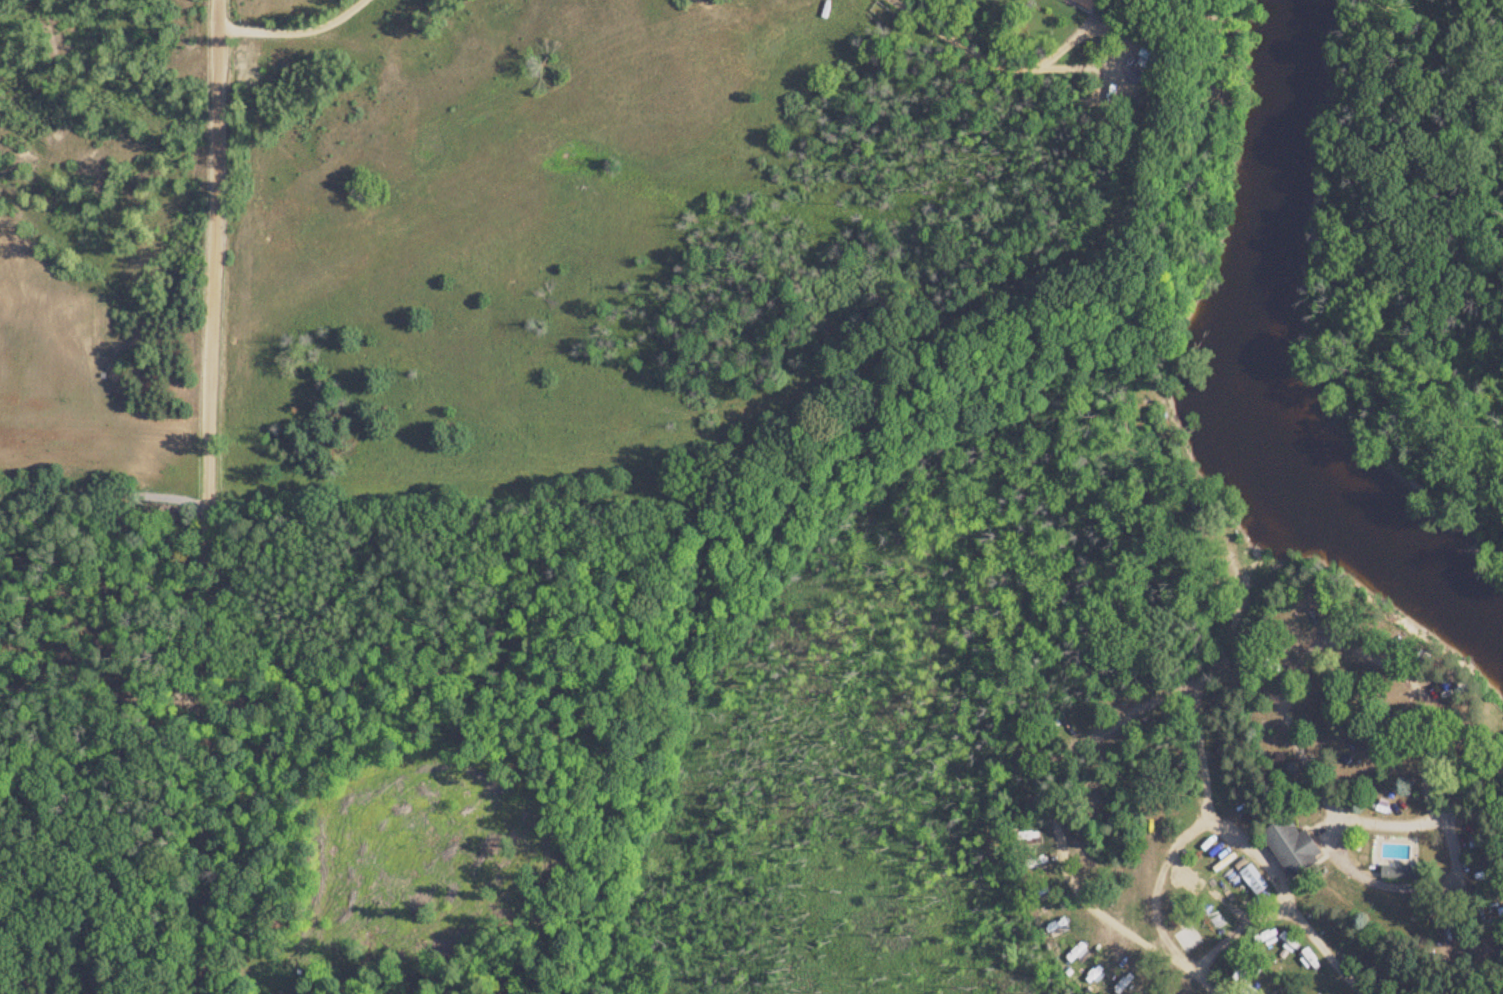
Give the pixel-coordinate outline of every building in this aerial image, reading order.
[(1088,12),(1094,0),(1065,0),(1088,12)] [(1286,879),(1320,859),(1303,829),(1296,833),(1286,815),(1258,832),(1286,879)] [(1379,881),(1421,881),(1421,866),(1379,866),(1379,881)] [(1183,954),(1200,942),(1188,925),(1171,937),(1183,954)]
